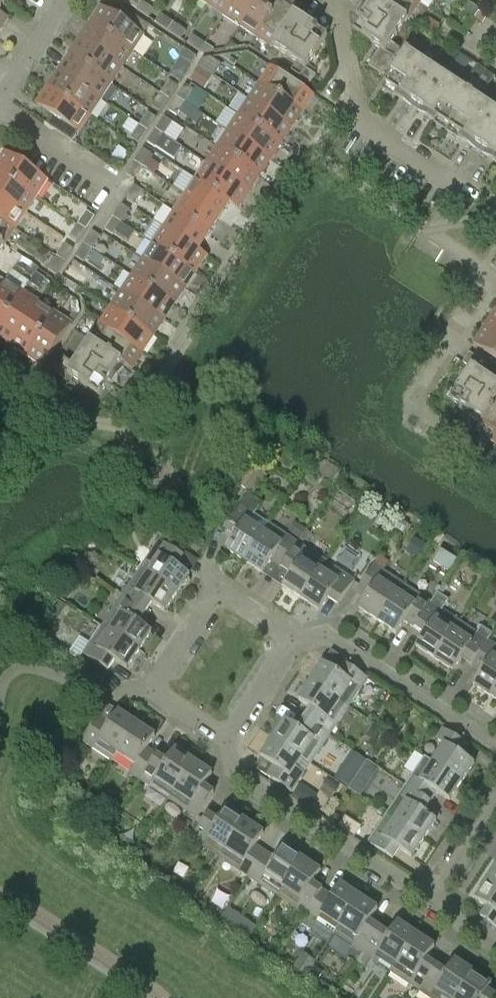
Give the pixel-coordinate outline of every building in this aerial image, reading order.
[(141,2),(139,0),(124,0),(123,1),(136,10),(141,2)] [(235,0),(212,0),(208,5),(225,16),(235,0)] [(225,16),(240,26),(258,0),(235,0),(225,16)] [(240,26),(256,37),(281,0),(258,0),(240,26)] [(273,48),(301,5),(294,0),(281,0),(256,37),(273,48)] [(408,20),(378,0),(367,0),(368,1),(363,8),(367,11),(353,32),(380,49),(369,66),(383,76),(400,51),(391,45),(408,20)] [(418,4),(412,0),(378,0),(408,20),(418,4)] [(154,10),(141,2),(136,10),(149,19),(154,10)] [(475,19),(475,18),(481,10),(469,2),(463,11),(475,19)] [(132,52),(150,26),(123,9),(117,18),(101,7),(90,24),(132,52)] [(3,29),(9,18),(0,12),(0,27),(3,29)] [(155,23),(168,31),(174,23),(161,14),(155,23)] [(295,15),(273,48),(297,64),(291,72),(310,85),(316,76),(306,69),(328,37),(307,23),(310,19),(302,14),(299,18),(295,15)] [(187,32),(174,23),(168,31),(181,40),(187,32)] [(79,40),(122,68),(132,52),(90,24),(79,40)] [(187,44),(200,52),(201,52),(206,44),(193,36),(187,44)] [(69,56),(111,84),(122,68),(79,40),(69,56)] [(414,40),(385,84),(401,95),(423,63),(415,57),(422,46),(414,40)] [(240,47),(231,41),(225,50),(240,47)] [(215,50),(206,44),(201,52),(205,54),(213,52),(215,50)] [(197,57),(184,49),(179,57),(191,66),(197,57)] [(58,72),(101,100),(111,84),(69,56),(58,72)] [(222,65),(211,58),(202,60),(198,66),(214,77),(222,65)] [(423,63),(401,95),(405,98),(402,102),(412,108),(407,115),(410,117),(439,73),(423,63)] [(455,84),(433,117),(449,127),(479,83),(486,72),(477,66),(469,77),(471,78),(463,90),(455,84)] [(205,72),(197,67),(192,75),(189,79),(205,89),(213,77),(205,72)] [(303,113),(314,96),(271,67),(260,84),(303,113)] [(48,88),(90,116),(101,100),(58,72),(48,88)] [(479,83),(449,127),(465,138),(487,105),(479,100),(486,88),(487,89),(494,78),(486,72),(479,83)] [(439,73),(410,117),(413,119),(417,112),(427,118),(430,114),(433,117),(455,84),(439,73)] [(169,99),(177,87),(169,81),(161,94),(169,99)] [(292,129),(303,113),(260,84),(249,100),(292,129)] [(177,98),(185,103),(194,90),(185,85),(177,98)] [(52,115),(46,124),(73,142),(90,116),(48,88),(36,105),(52,115)] [(160,113),(169,99),(161,94),(152,107),(160,113)] [(177,98),(168,111),(177,116),(185,103),(177,98)] [(249,100),(239,116),(281,145),(292,129),(249,100)] [(465,138),(469,140),(467,144),(476,151),(471,158),(474,160),(495,126),(495,111),(487,105),(465,138)] [(226,108),(215,123),(228,132),(271,160),(281,145),(239,116),(226,108)] [(148,131),(156,119),(148,113),(139,126),(148,131)] [(156,130),(164,136),(172,123),(164,117),(156,130)] [(139,145),(148,131),(139,126),(131,139),(139,145)] [(474,160),(477,162),(481,154),(491,161),(494,156),(495,158),(495,126),(474,160)] [(182,148),(164,136),(156,130),(147,143),(155,149),(156,148),(174,159),(182,148)] [(260,176),(271,160),(228,132),(218,148),(260,176)] [(249,192),(260,176),(218,148),(207,164),(249,192)] [(135,161),(143,167),(151,155),(143,149),(135,161)] [(4,153),(0,159),(0,173),(36,197),(47,180),(5,152),(4,153)] [(126,175),(134,181),(143,167),(135,161),(126,175)] [(238,209),(249,192),(207,164),(196,181),(229,203),(238,209)] [(183,172),(173,187),(186,196),(219,219),(229,203),(196,181),(183,172)] [(36,197),(0,173),(0,196),(26,213),(36,197)] [(134,186),(126,199),(134,205),(142,192),(134,186)] [(26,213),(0,196),(0,219),(15,229),(26,213)] [(219,219),(186,196),(175,212),(208,235),(219,219)] [(113,218),(121,224),(130,211),(122,205),(113,218)] [(78,225),(87,230),(95,218),(86,212),(78,225)] [(198,250),(208,235),(175,212),(164,228),(198,250)] [(113,218),(105,231),(113,236),(121,224),(113,218)] [(15,229),(0,219),(0,242),(4,245),(15,229)] [(78,225),(69,238),(78,244),(87,230),(78,225)] [(207,256),(198,250),(164,228),(153,245),(196,273),(207,256)] [(101,237),(92,232),(84,244),(92,250),(101,237)] [(65,244),(57,257),(65,263),(74,250),(65,244)] [(83,263),(92,250),(84,244),(75,258),(83,263)] [(196,273),(153,245),(143,261),(185,289),(196,273)] [(48,270),(56,275),(65,263),(57,257),(48,270)] [(32,278),(38,270),(38,269),(24,259),(18,269),(32,278)] [(175,305),(185,289),(143,261),(132,276),(175,305)] [(30,283),(39,290),(46,280),(36,273),(30,283)] [(132,276),(121,293),(164,321),(175,305),(132,276)] [(23,293),(6,282),(0,290),(0,291),(0,327),(23,293)] [(23,293),(0,327),(0,339),(11,346),(39,303),(23,293)] [(153,337),(164,321),(121,293),(111,309),(153,337)] [(55,314),(39,303),(11,346),(27,356),(55,314)] [(143,353),(153,337),(111,309),(100,325),(143,353)] [(495,312),(485,328),(495,335),(495,312)] [(44,367),(72,325),(55,314),(27,356),(44,367)] [(132,369),(143,353),(100,325),(89,341),(132,369)] [(428,326),(423,335),(438,345),(443,336),(428,326)] [(485,328),(473,345),(495,360),(495,335),(485,328)] [(59,368),(53,363),(49,370),(64,380),(68,374),(100,395),(114,375),(118,378),(123,370),(130,375),(133,370),(132,369),(89,341),(73,365),(65,359),(59,368)] [(470,354),(469,353),(463,364),(471,369),(450,400),(471,414),(468,418),(476,423),(471,430),(475,433),(476,432),(495,402),(495,383),(480,373),(486,364),(470,354)] [(476,432),(493,443),(495,438),(495,402),(476,432)] [(251,466),(239,484),(247,489),(248,490),(256,495),(268,477),(262,473),(264,470),(266,467),(255,459),(251,466)] [(227,526),(224,530),(234,537),(226,550),(244,562),(269,524),(255,515),(262,504),(246,493),(238,504),(240,505),(227,526)] [(122,507),(114,519),(126,527),(134,515),(122,507)] [(307,529),(296,522),(290,531),(301,538),(307,529)] [(298,543),(269,524),(244,562),(263,574),(274,558),(284,564),(298,543)] [(152,551),(140,569),(177,594),(189,575),(177,567),(184,557),(180,554),(159,540),(152,551)] [(416,540),(407,553),(418,560),(427,547),(416,540)] [(284,564),(281,568),(291,575),(283,587),(301,600),(321,570),(326,562),(298,543),(284,564)] [(75,562),(83,567),(91,555),(83,549),(75,562)] [(457,558),(441,549),(434,561),(450,571),(457,558)] [(383,571),(389,562),(380,556),(374,565),(383,571)] [(359,609),(377,622),(403,584),(383,571),(374,565),(360,586),(370,593),(359,609)] [(321,570),(301,600),(320,612),(328,599),(338,606),(341,602),(355,581),(344,574),(334,567),(328,575),(321,570)] [(165,612),(177,594),(140,569),(121,597),(146,614),(153,604),(165,612)] [(66,584),(60,593),(61,594),(68,599),(74,589),(66,584)] [(403,584),(377,622),(396,634),(404,621),(414,628),(431,603),(421,596),(403,584)] [(431,603),(414,628),(419,631),(424,635),(416,647),(435,660),(460,621),(442,609),(448,600),(438,593),(431,603)] [(114,608),(102,626),(110,631),(139,651),(152,632),(140,624),(146,614),(121,597),(114,608)] [(47,641),(57,625),(46,618),(36,634),(47,641)] [(460,621),(435,660),(453,672),(462,660),(471,666),(474,662),(488,641),(492,634),(482,627),(477,633),(460,621)] [(139,651),(110,631),(102,626),(83,655),(108,671),(114,661),(127,669),(139,651)] [(491,697),(495,691),(495,646),(488,641),(474,662),(484,669),(473,685),(491,697)] [(339,660),(332,670),(323,664),(311,682),(348,707),(367,679),(339,660)] [(311,682),(298,701),(315,712),(308,722),(329,736),(348,707),(311,682)] [(112,762),(117,753),(137,724),(118,712),(107,728),(97,722),(83,743),(112,762)] [(376,724),(386,730),(393,720),(383,713),(376,724)] [(285,721),(273,739),(302,759),(311,764),(323,746),(329,736),(308,722),(304,719),(298,729),(285,721)] [(137,724),(117,753),(135,766),(130,774),(140,780),(154,760),(144,753),(155,736),(137,724)] [(383,732),(373,725),(367,736),(377,742),(383,732)] [(445,745),(432,763),(462,783),(474,764),(458,753),(464,743),(443,729),(436,740),(445,745)] [(273,739),(261,758),(270,764),(263,774),(291,793),(298,782),(311,764),(302,759),(273,739)] [(154,760),(140,780),(150,787),(169,799),(174,791),(194,762),(175,750),(167,762),(157,756),(154,760)] [(360,769),(366,760),(356,754),(350,763),(360,769)] [(425,758),(405,786),(426,800),(433,790),(449,801),(462,783),(432,763),(425,758)] [(174,791),(169,799),(197,818),(211,797),(214,793),(204,787),(212,774),(194,762),(174,791)] [(325,780),(318,791),(330,799),(337,788),(325,780)] [(317,795),(301,785),(293,797),(309,807),(317,795)] [(436,821),(424,813),(430,803),(405,786),(386,815),(424,840),(436,821)] [(208,815),(192,840),(220,859),(245,821),(227,809),(218,822),(208,815)] [(335,814),(330,820),(337,825),(341,819),(335,814)] [(386,815),(367,843),(388,857),(395,847),(412,858),(424,840),(386,815)] [(245,821),(220,859),(249,878),(263,857),(253,850),(264,834),(245,821)] [(132,855),(142,862),(149,851),(139,844),(132,855)] [(263,857),(249,878),(259,885),(277,897),(283,889),(302,859),(284,847),(273,863),(263,857)] [(283,889),(277,897),(296,909),(306,916),(320,895),(322,891),(312,884),(321,872),(302,859),(283,889)] [(487,882),(495,888),(495,869),(487,882)] [(475,900),(488,909),(481,919),(495,929),(495,888),(487,882),(475,900)] [(306,916),(300,925),(310,931),(316,922),(334,935),(359,897),(341,885),(330,901),(320,895),(306,916)] [(359,897),(334,935),(363,953),(379,929),(369,922),(378,909),(359,897)] [(257,927),(229,909),(221,920),(249,938),(257,927)] [(379,929),(363,953),(391,972),(416,935),(398,923),(389,935),(379,929)] [(391,972),(390,974),(408,986),(409,984),(420,991),(436,966),(426,960),(435,947),(416,935),(391,972)] [(420,991),(430,997),(456,997),(473,973),(455,960),(446,973),(436,966),(420,991)] [(310,974),(319,980),(323,973),(315,967),(310,974)] [(488,991),(492,985),(473,973),(456,997),(495,997),(495,996),(488,991)]
